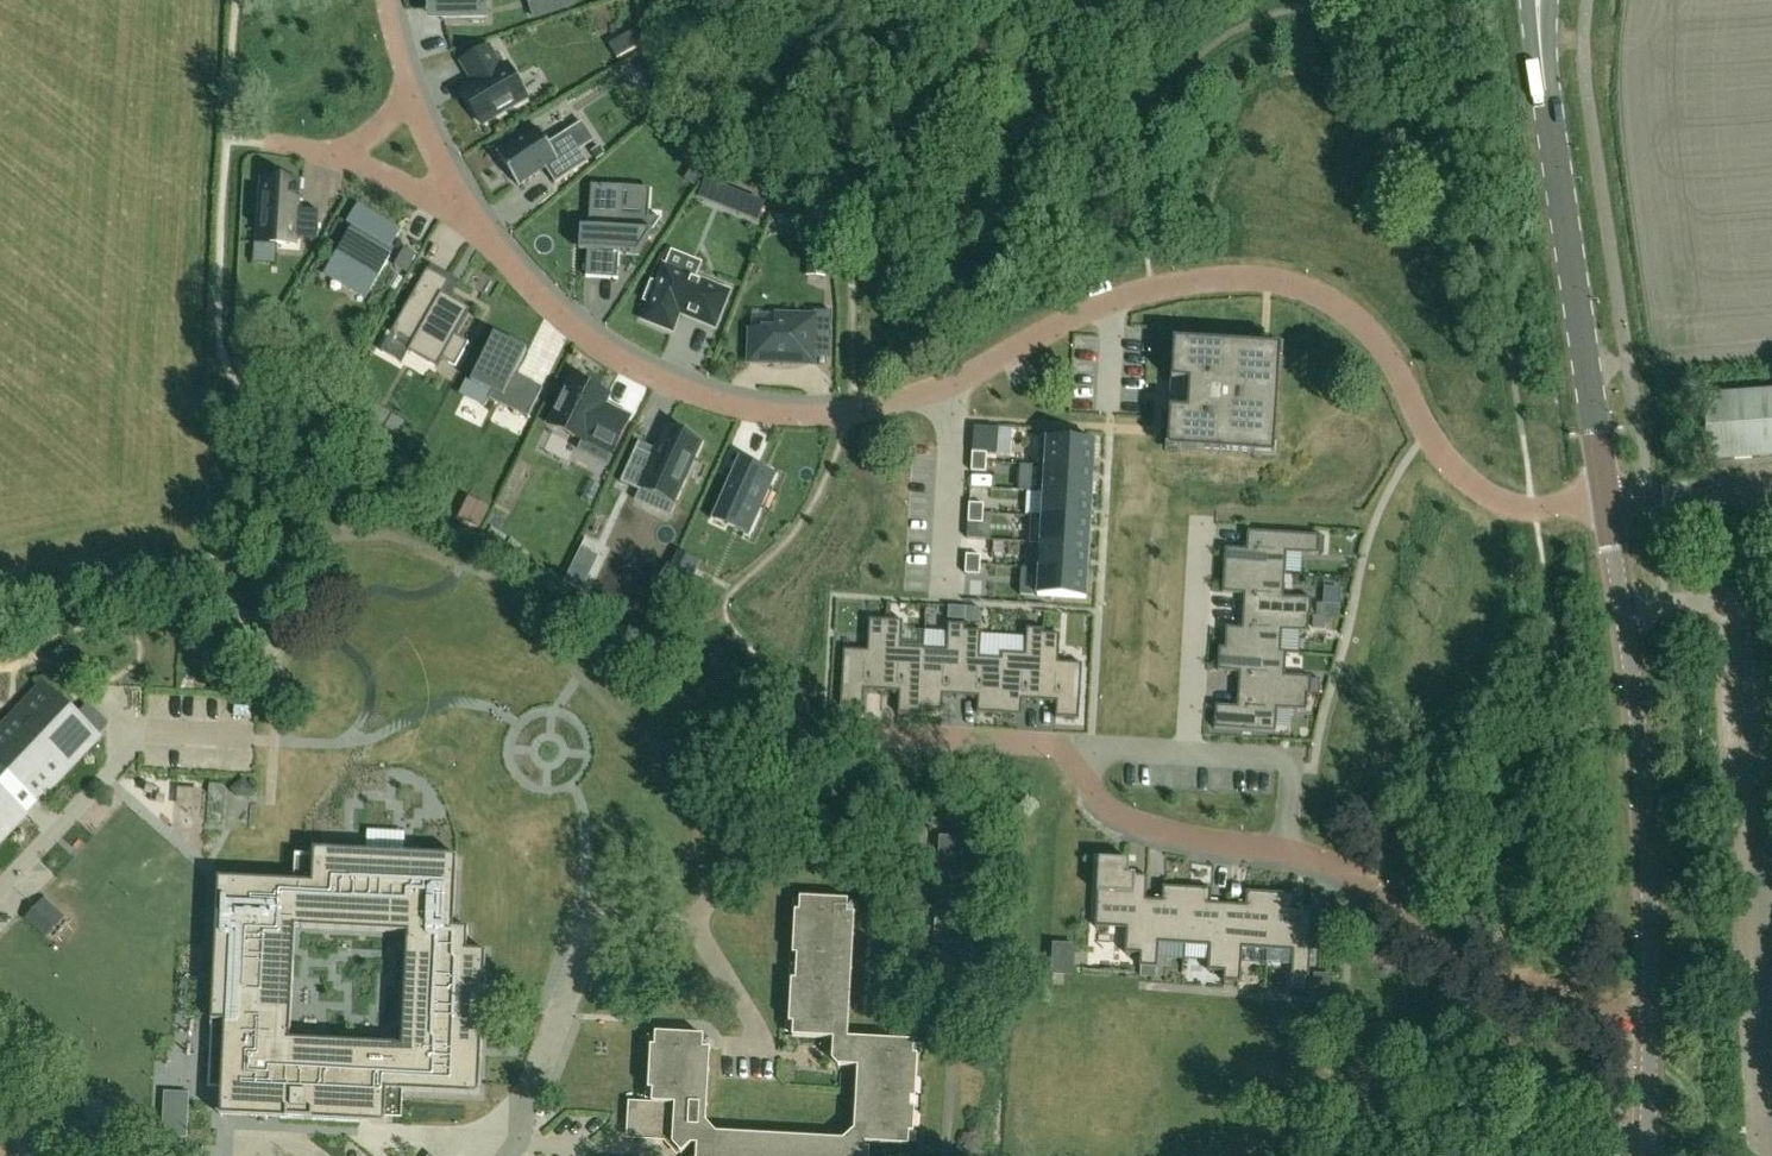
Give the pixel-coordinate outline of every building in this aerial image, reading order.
[(442,8),(442,21),(488,20),(488,0),(429,0),(429,8),(442,8)] [(549,13),(572,6),(570,0),(545,0),(549,13)] [(489,46),(462,62),(472,78),(474,77),(477,83),(463,91),(482,124),(528,98),(509,65),(502,69),(489,46)] [(556,184),(589,163),(568,131),(548,144),(538,128),(498,154),(519,186),(545,168),(556,184)] [(319,210),(298,209),(299,183),(264,181),(260,243),(296,245),(296,238),(317,239),(319,210)] [(639,252),(662,217),(620,214),(621,187),(592,185),(586,277),(618,279),(620,251),(639,252)] [(390,247),(400,231),(359,206),(349,223),(355,226),(331,267),(370,290),(391,256),(386,253),(390,247)] [(416,255),(406,249),(396,266),(407,272),(416,255)] [(715,327),(729,292),(664,266),(657,284),(652,282),(645,301),(650,303),(644,319),(673,331),(680,313),(715,327)] [(450,281),(428,270),(393,331),(414,343),(409,351),(438,367),(442,359),(456,366),(469,343),(455,335),(470,310),(443,294),(450,281)] [(831,341),(832,312),(814,311),(814,317),(776,316),(776,330),(752,330),(751,362),(775,363),(775,364),(789,364),(789,363),(814,364),(814,341),(831,341)] [(516,374),(527,350),(495,334),(472,382),(493,392),(490,399),(529,418),(543,388),(516,374)] [(1276,445),(1282,346),(1185,341),(1175,340),(1174,357),(1169,432),(1168,449),(1179,450),(1255,454),(1275,456),(1276,445)] [(628,426),(600,413),(607,399),(571,383),(548,431),(582,447),(578,456),(607,470),(628,426)] [(1709,464),(1771,459),(1771,392),(1703,398),(1709,464)] [(675,503),(702,442),(667,426),(654,457),(636,449),(621,482),(640,491),(642,488),(675,503)] [(998,428),(997,439),(1010,440),(1011,429),(998,428)] [(1094,470),(1095,443),(1047,440),(1045,467),(1094,470)] [(973,452),(972,462),(987,463),(987,453),(973,452)] [(772,473),(740,459),(717,508),(749,523),(772,473)] [(972,462),(972,471),(986,472),(987,463),(972,462)] [(1092,496),(1094,470),(1045,467),(1044,493),(1092,496)] [(1091,521),(1092,496),(1044,493),(1042,518),(1091,521)] [(970,503),(969,513),(984,514),(984,504),(970,503)] [(969,513),(969,523),(983,524),(984,514),(969,513)] [(1089,547),(1091,521),(1042,518),(1041,544),(1089,547)] [(1226,548),(1224,570),(1286,573),(1287,552),(1319,553),(1320,535),(1248,531),(1247,549),(1226,548)] [(1088,573),(1089,547),(1041,544),(1039,570),(1088,573)] [(967,555),(966,564),(981,565),(981,555),(967,555)] [(966,564),(966,574),(980,575),(981,565),(966,564)] [(1086,600),(1088,573),(1039,570),(1038,597),(1086,600)] [(1284,596),(1286,573),(1224,570),(1223,592),(1244,593),(1243,610),(1311,614),(1312,598),(1284,596)] [(949,606),(948,619),(966,620),(966,607),(949,606)] [(1282,630),(1301,631),(1308,632),(1309,616),(1311,616),(1311,614),(1243,610),(1242,628),(1226,627),(1225,648),(1219,647),(1219,648),(1286,652),(1280,651),(1282,630)] [(882,693),(886,631),(869,630),(867,652),(844,651),(840,706),(864,708),(865,692),(882,693)] [(920,711),(924,655),(901,654),(903,632),(886,631),(882,693),(899,694),(898,710),(920,711)] [(961,698),(964,635),(947,634),(946,657),(924,655),(920,711),(942,712),(943,697),(961,698)] [(999,716),(1002,660),(980,659),(981,636),(964,635),(961,698),(978,699),(977,714),(999,716)] [(1039,702),(1043,640),(1026,639),(1025,661),(1002,660),(999,716),(1021,717),(1022,701),(1039,702)] [(1060,641),(1043,640),(1039,702),(1057,703),(1056,719),(1079,720),(1082,665),(1059,663),(1060,641)] [(1285,675),(1286,652),(1219,648),(1218,671),(1239,672),(1238,689),(1310,693),(1311,677),(1285,675)] [(100,738),(43,684),(0,730),(0,844),(100,738)] [(1310,695),(1310,693),(1238,689),(1237,706),(1216,705),(1214,728),(1275,732),(1277,709),(1306,711),(1307,695),(1310,695)] [(196,800),(194,773),(172,775),(173,801),(196,800)] [(478,818),(493,798),(483,791),(468,811),(478,818)] [(970,880),(972,840),(941,838),(939,878),(970,880)] [(231,855),(217,1116),(481,1130),(495,871),(434,867),(371,863),(231,855)] [(1141,967),(1147,876),(1129,875),(1130,861),(1100,859),(1096,927),(1127,929),(1125,953),(1141,954),(1140,967),(1141,967)] [(1184,945),(1188,888),(1163,887),(1163,901),(1147,900),(1148,876),(1147,876),(1141,967),(1158,968),(1159,944),(1184,945)] [(968,943),(968,919),(969,902),(979,903),(980,888),(969,888),(969,889),(938,888),(937,942),(968,943)] [(1225,972),(1229,905),(1211,904),(1212,890),(1188,888),(1184,945),(1210,947),(1208,971),(1225,972)] [(1268,950),(1271,893),(1247,892),(1246,906),(1229,905),(1225,972),(1224,981),(1241,982),(1243,949),(1268,950)] [(1296,894),(1271,893),(1268,950),(1293,951),(1292,976),(1310,977),(1312,942),(1314,910),(1295,909),(1296,894)] [(918,1054),(913,1054),(914,1043),(850,1040),(856,914),(848,914),(849,901),(801,899),(801,911),(795,911),(790,1023),(795,1023),(794,1035),(832,1037),(831,1060),(837,1066),(857,1067),(854,1130),(844,1139),(717,1133),(707,1122),(710,1048),(704,1048),(704,1036),(657,1033),(657,1047),(652,1047),(650,1090),(654,1090),(654,1106),(634,1105),(632,1134),(673,1136),(672,1143),(681,1153),(690,1144),(696,1145),(696,1155),(869,1155),(870,1144),(909,1146),(910,1132),(914,1132),(918,1054)] [(1329,994),(1330,975),(1315,974),(1314,993),(1329,994)]
